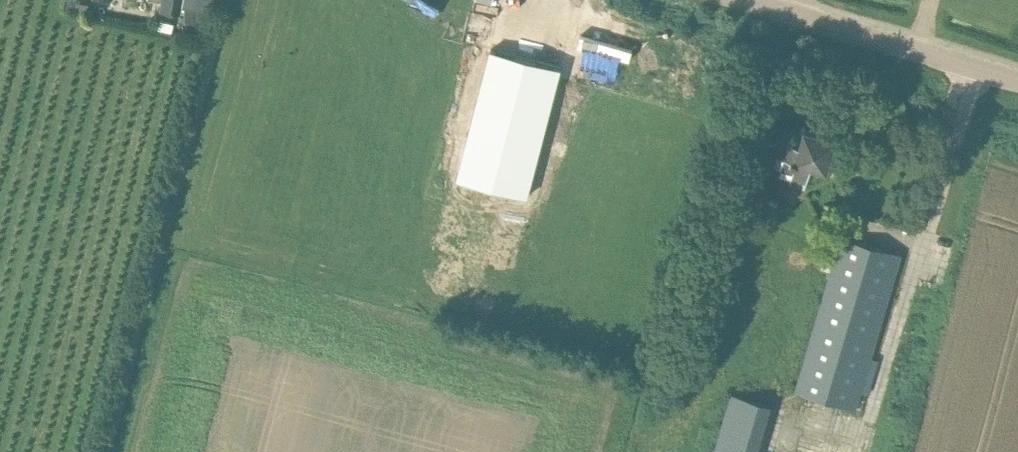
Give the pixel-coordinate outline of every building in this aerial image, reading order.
[(65,10),(78,13),(80,0),(67,0),(65,10)] [(179,13),(181,0),(145,0),(162,3),(161,10),(179,13)] [(206,36),(210,13),(186,9),(182,32),(206,36)] [(583,38),(577,61),(607,69),(613,46),(583,38)] [(464,253),(508,75),(513,56),(491,50),(442,247),(464,253)] [(539,63),(534,82),(489,260),(511,265),(560,68),(539,63)] [(772,175),(790,180),(791,179),(807,183),(812,167),(827,171),(836,140),(819,135),(818,139),(810,136),(811,133),(805,131),(800,146),(786,141),(781,158),(777,156),(772,175)] [(841,237),(835,256),(795,391),(856,409),(901,255),(841,237)] [(770,406),(742,399),(728,451),(757,451),(770,406)]
